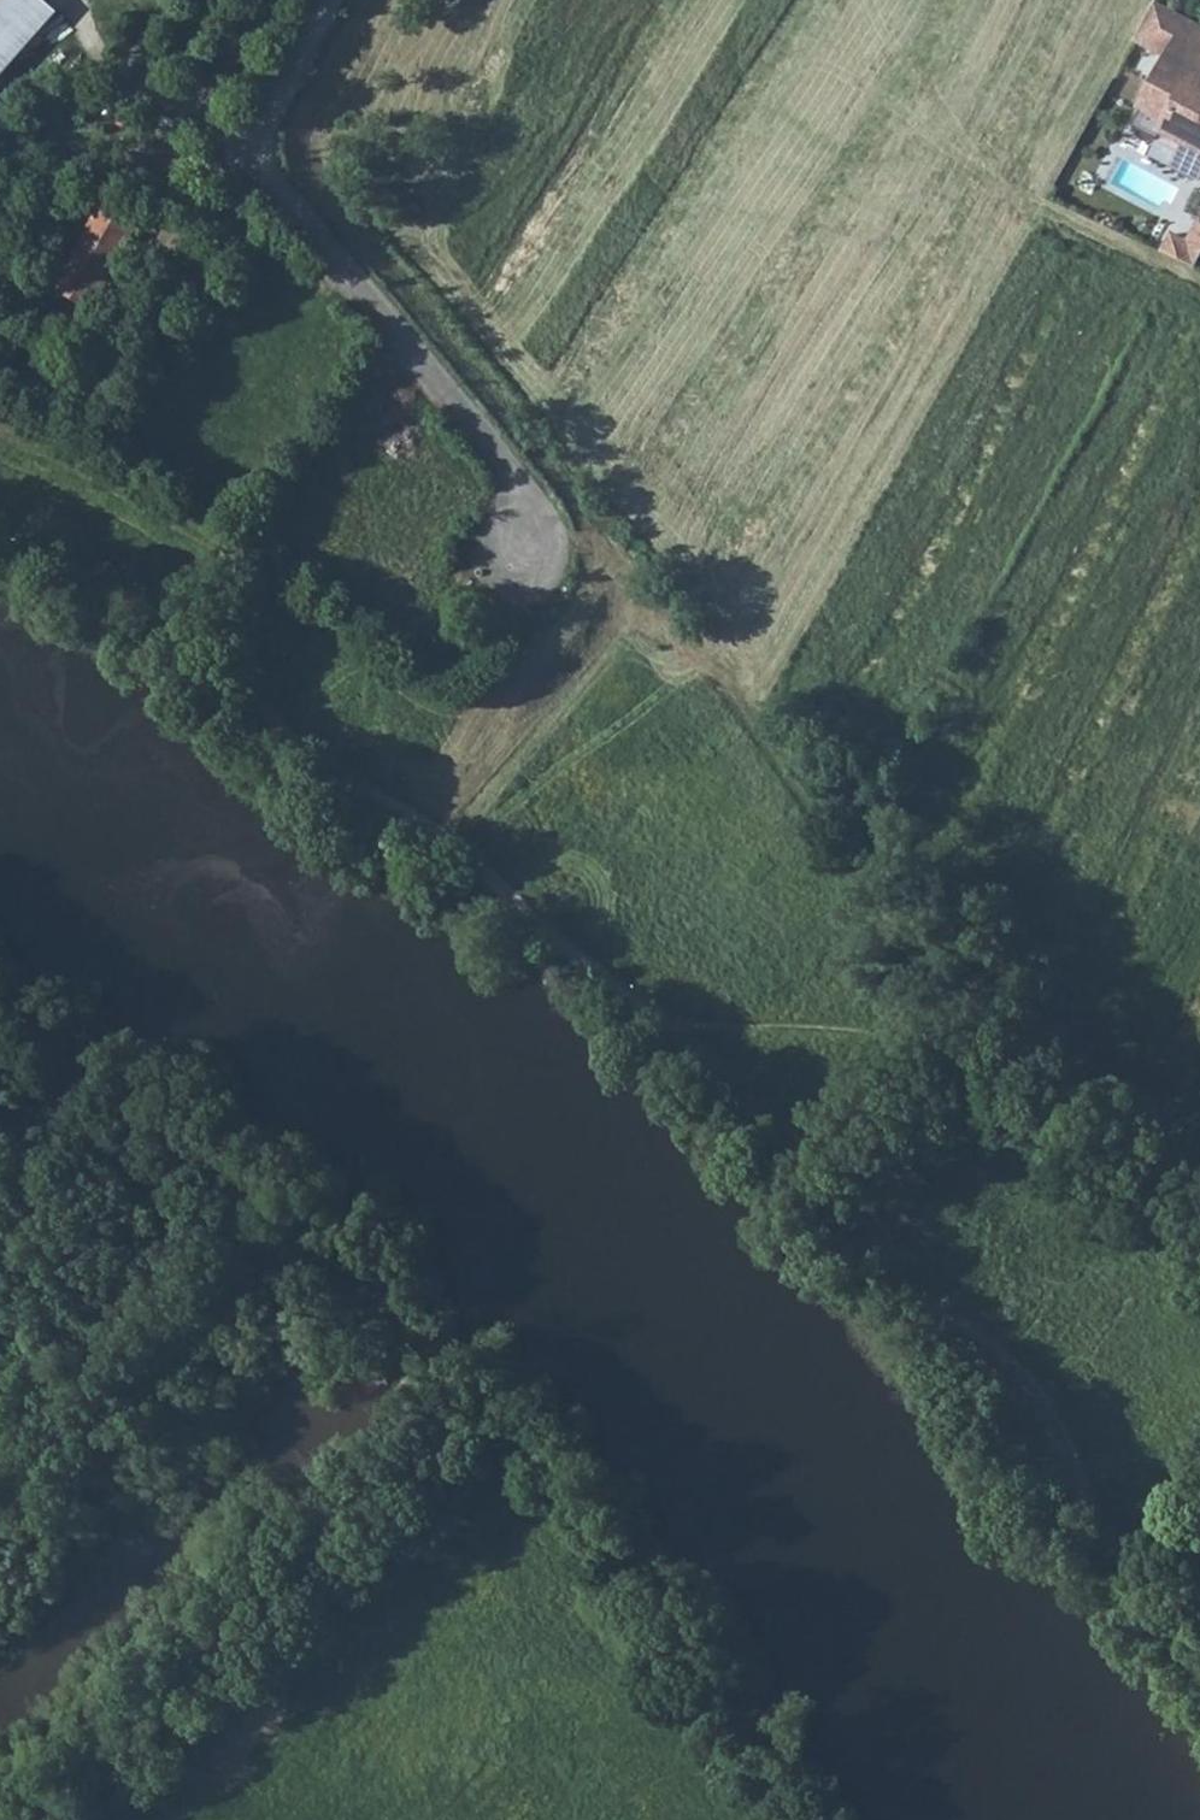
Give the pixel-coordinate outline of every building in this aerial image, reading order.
[(55,8),(45,0),(0,0),(0,70),(55,8)] [(1156,0),(1154,0),(1135,38),(1169,55),(1133,125),(1160,139),(1164,131),(1186,142),(1175,163),(1199,176),(1199,22),(1156,0)] [(104,212),(61,293),(95,312),(139,231),(104,212)] [(1168,258),(1175,261),(1177,262),(1195,270),(1197,266),(1199,262),(1199,235),(1198,234),(1189,251),(1175,244),(1168,258)]
